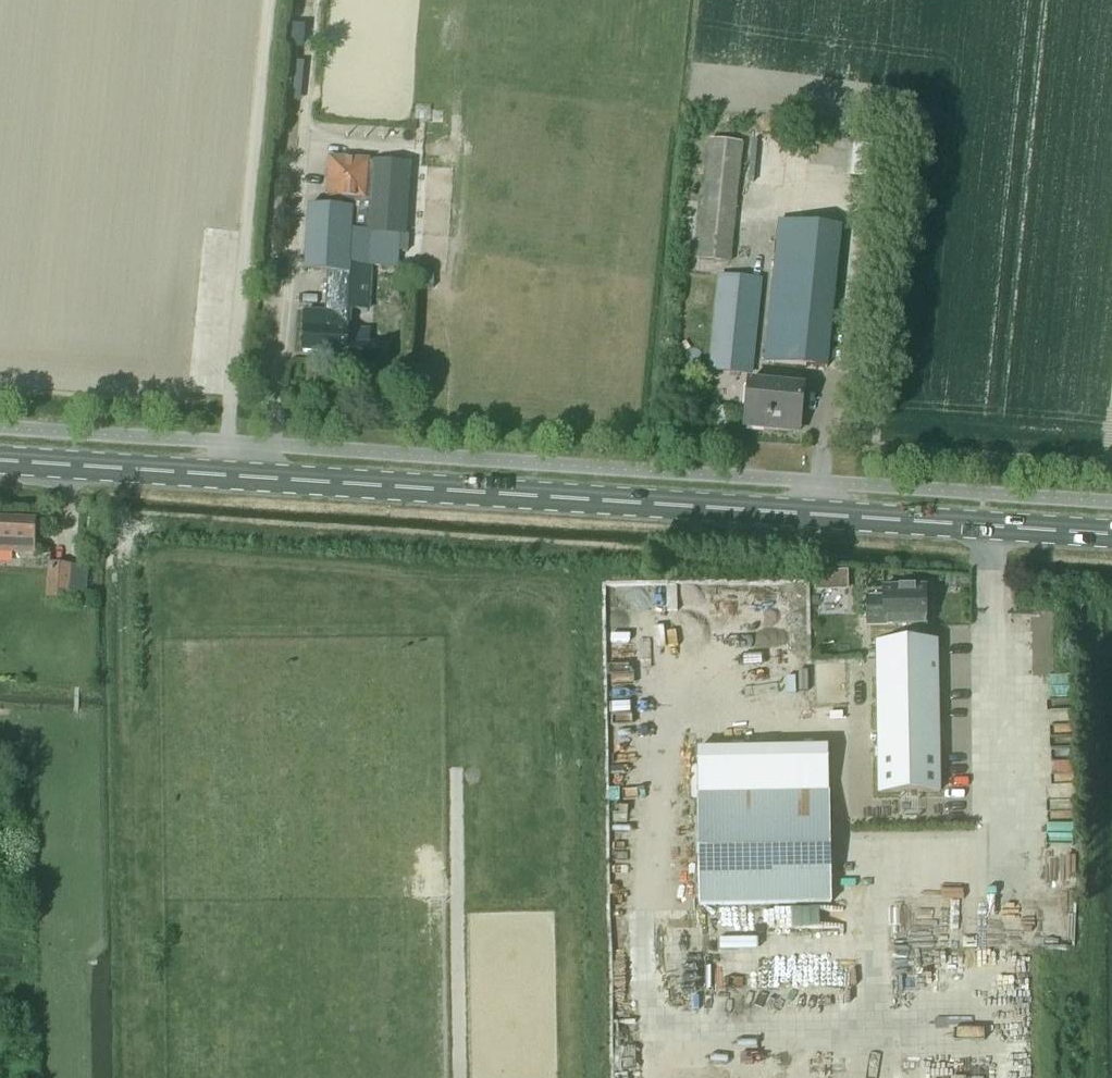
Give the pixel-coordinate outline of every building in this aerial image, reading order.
[(699,258),(729,263),(742,144),(711,141),(699,258)] [(347,310),(367,311),(370,267),(394,268),(396,234),(405,235),(410,165),(331,160),(327,208),(309,207),(305,272),(348,275),(348,283),(328,282),(326,313),(306,312),(303,353),(338,355),(338,363),(382,366),(383,344),(369,343),(370,336),(361,336),(361,330),(346,329),(347,310)] [(765,360),(827,366),(842,228),(779,222),(765,360)] [(435,275),(421,274),(421,291),(434,292),(435,275)] [(710,369),(750,374),(761,282),(721,278),(710,369)] [(745,426),(799,431),(803,386),(749,381),(745,426)] [(35,555),(37,521),(0,519),(0,553),(35,555)] [(45,600),(70,601),(70,593),(87,594),(89,566),(48,563),(45,600)] [(846,572),(815,572),(815,590),(847,589),(846,572)] [(883,599),(867,599),(867,628),(869,628),(869,647),(876,647),(878,793),(939,792),(937,644),(923,644),(923,627),(926,627),(926,626),(928,622),(928,616),(925,612),(925,589),(925,588),(883,588),(883,589),(883,599)] [(697,797),(699,907),(831,905),(829,795),(697,797)]
